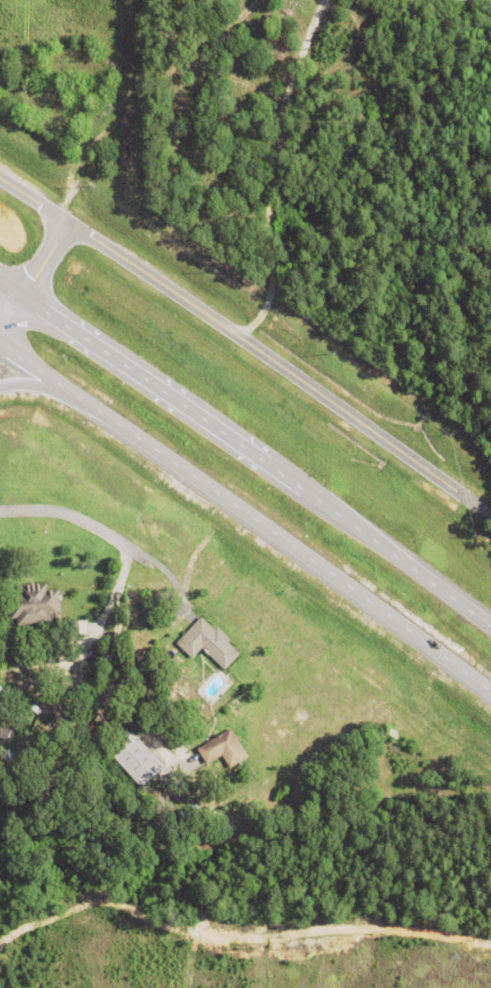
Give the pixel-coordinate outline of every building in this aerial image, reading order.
[(47,582),(47,587),(52,587),(52,588),(59,588),(61,612),(57,612),(57,615),(53,616),(53,613),(51,613),(52,620),(17,623),(17,616),(11,616),(9,594),(15,593),(14,590),(19,590),(19,584),(26,583),(26,582),(40,580),(40,582),(47,582)] [(216,625),(229,638),(227,640),(239,653),(224,668),(207,652),(210,648),(205,643),(192,656),(176,641),(201,615),(214,628),(216,625)] [(58,678),(66,682),(57,700),(22,683),(29,670),(55,683),(58,678)] [(7,743),(0,740),(0,724),(13,730),(7,743)] [(229,769),(221,756),(206,766),(196,750),(230,729),(247,758),(229,769)] [(108,752),(130,731),(163,768),(141,788),(108,752)] [(303,739),(307,736),(314,745),(311,749),(303,739)] [(2,760),(7,750),(17,755),(12,765),(2,760)]
